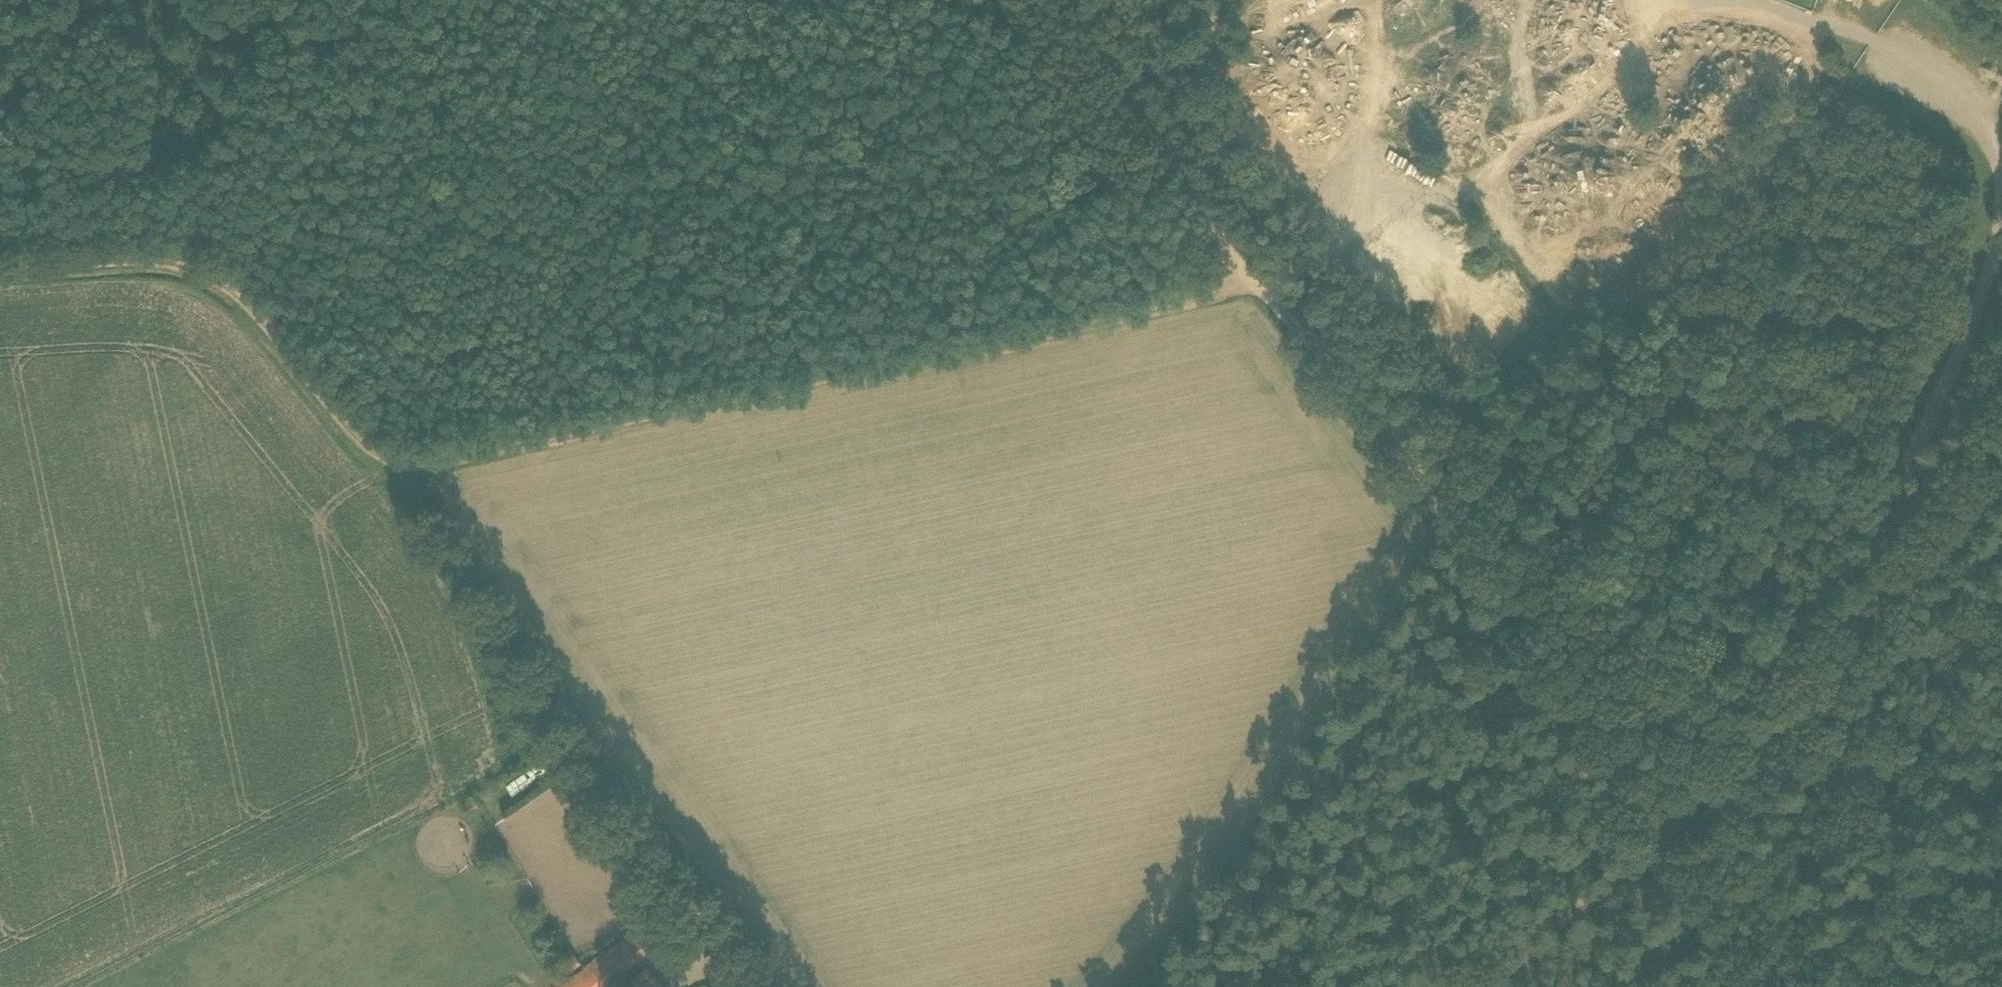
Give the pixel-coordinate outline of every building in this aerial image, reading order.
[(647,952),(633,934),(563,986),(600,986),(647,952)] [(622,986),(664,986),(648,967),(631,979),(622,986)]
